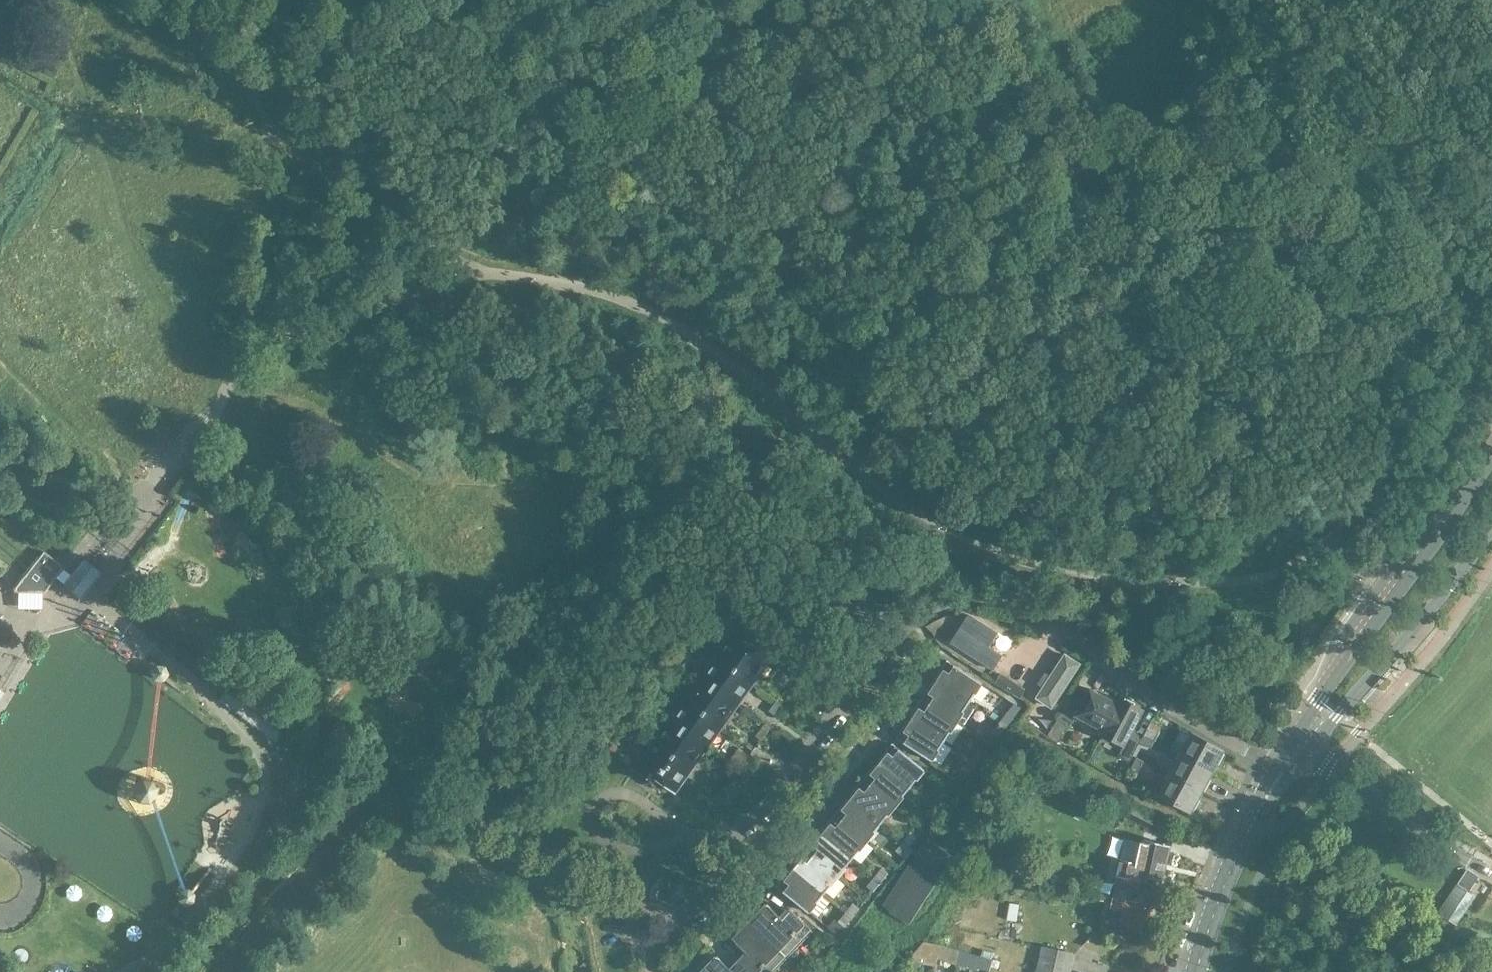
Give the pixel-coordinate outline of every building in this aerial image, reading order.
[(43,551),(13,589),(16,592),(44,593),(63,568),(63,566),(43,551)] [(84,557),(64,583),(68,587),(77,595),(82,598),(103,572),(84,557)] [(946,644),(993,674),(995,670),(1016,637),(979,613),(975,620),(968,616),(962,625),(959,624),(946,644)] [(734,633),(717,656),(737,669),(753,647),(734,633)] [(753,647),(737,669),(755,683),(768,666),(772,660),(763,655),(753,647)] [(717,656),(702,678),(721,691),(737,669),(717,656)] [(1051,659),(1030,692),(1029,694),(1057,712),(1078,675),(1051,659)] [(943,678),(939,683),(970,705),(984,684),(949,661),(949,663),(945,670),(943,678)] [(737,669),(721,691),(740,704),(755,683),(737,669)] [(990,678),(1021,698),(1027,690),(995,670),(993,674),(990,678)] [(702,678),(687,699),(705,713),(721,691),(702,678)] [(929,694),(924,700),(957,724),(964,728),(976,709),(970,705),(939,683),(936,688),(929,694)] [(1077,715),(1105,730),(1119,704),(1116,703),(1117,701),(1106,696),(1105,697),(1090,690),(1087,695),(1075,696),(1073,695),(1061,715),(1073,721),(1077,715)] [(721,691),(705,713),(725,726),(740,704),(721,691)] [(687,699),(671,721),(690,734),(705,713),(687,699)] [(1131,761),(1140,742),(1142,740),(1131,734),(1143,711),(1121,699),(1119,704),(1105,730),(1103,734),(1124,745),(1119,755),(1131,761)] [(918,716),(914,721),(945,743),(957,724),(924,700),(924,701),(920,708),(918,716)] [(1001,723),(1008,727),(1024,707),(1018,702),(1015,705),(1013,704),(1010,708),(1011,709),(1004,718),(996,712),(993,715),(1002,722),(1001,723)] [(705,713),(690,734),(709,748),(725,726),(705,713)] [(1048,735),(1058,742),(1070,724),(1060,717),(1048,735)] [(671,721),(655,743),(674,756),(690,734),(671,721)] [(945,743),(914,721),(911,726),(905,732),(899,738),(899,739),(932,763),(945,743)] [(1008,727),(1001,723),(994,731),(1001,736),(1008,727)] [(1148,728),(1144,735),(1155,741),(1159,734),(1148,728)] [(690,734),(674,756),(693,770),(709,748),(690,734)] [(1181,755),(1213,772),(1224,752),(1191,734),(1181,755)] [(1142,740),(1140,742),(1151,748),(1155,741),(1144,735),(1142,740)] [(646,781),(655,781),(674,756),(655,743),(637,767),(644,772),(646,781)] [(886,760),(882,765),(911,788),(926,770),(894,744),(893,746),(889,752),(886,760)] [(1180,755),(1178,758),(1179,759),(1169,776),(1202,793),(1213,772),(1181,755),(1180,755)] [(674,756),(655,781),(653,784),(661,789),(665,783),(677,792),(693,770),(674,756)] [(1131,769),(1137,773),(1144,762),(1137,758),(1131,769)] [(975,769),(967,764),(956,779),(963,785),(975,769)] [(865,780),(896,807),(911,788),(882,765),(878,770),(871,774),(865,780)] [(1202,793),(1169,776),(1159,796),(1191,813),(1202,793)] [(857,795),(853,800),(882,824),(896,807),(865,780),(864,781),(865,781),(860,788),(857,795)] [(933,807),(940,812),(949,801),(942,796),(933,807)] [(842,810),(836,815),(868,842),(882,824),(853,800),(849,805),(842,810)] [(940,812),(933,807),(927,815),(934,820),(940,812)] [(1124,818),(1158,835),(1164,823),(1130,807),(1124,818)] [(828,830),(824,835),(853,859),(868,842),(836,815),(835,816),(836,816),(831,823),(828,830)] [(905,842),(912,847),(920,837),(913,831),(905,842)] [(807,850),(807,851),(839,877),(853,859),(824,835),(820,840),(813,845),(807,850)] [(926,838),(883,904),(892,910),(891,912),(909,925),(909,924),(954,856),(926,838)] [(1117,876),(1113,898),(1156,908),(1170,845),(1142,839),(1141,843),(1125,840),(1121,859),(1119,859),(1116,876),(1117,876)] [(912,847),(905,842),(898,850),(905,856),(912,847)] [(799,866),(795,871),(824,894),(839,877),(807,851),(807,852),(802,858),(799,866)] [(876,877),(883,882),(891,873),(884,867),(876,877)] [(1468,869),(1458,884),(1469,891),(1475,883),(1477,884),(1480,880),(1477,879),(1479,876),(1468,869)] [(824,894),(795,871),(791,876),(784,880),(779,886),(777,886),(809,913),(824,894)] [(883,882),(876,877),(869,886),(876,891),(883,882)] [(1452,917),(1470,896),(1455,882),(1437,904),(1452,917)] [(1156,908),(1113,898),(1111,907),(1116,908),(1113,919),(1122,921),(1121,928),(1150,934),(1156,908)] [(848,912),(855,917),(863,908),(856,902),(848,912)] [(748,919),(787,955),(812,929),(790,908),(782,917),(768,904),(763,908),(755,912),(750,916),(748,919)] [(855,917),(848,912),(841,921),(848,927),(855,917)] [(751,971),(771,971),(787,955),(748,919),(742,926),(738,935),(734,940),(747,953),(744,956),(739,961),(751,971)] [(927,941),(916,952),(913,961),(936,966),(938,958),(940,944),(927,941)] [(1036,971),(1072,971),(1076,950),(1042,943),(1036,971)] [(959,964),(962,949),(946,945),(940,944),(938,958),(959,964)] [(962,949),(959,964),(960,964),(993,971),(996,960),(962,949)] [(739,961),(732,969),(718,956),(713,961),(705,965),(697,971),(699,971),(751,971),(739,961)]
